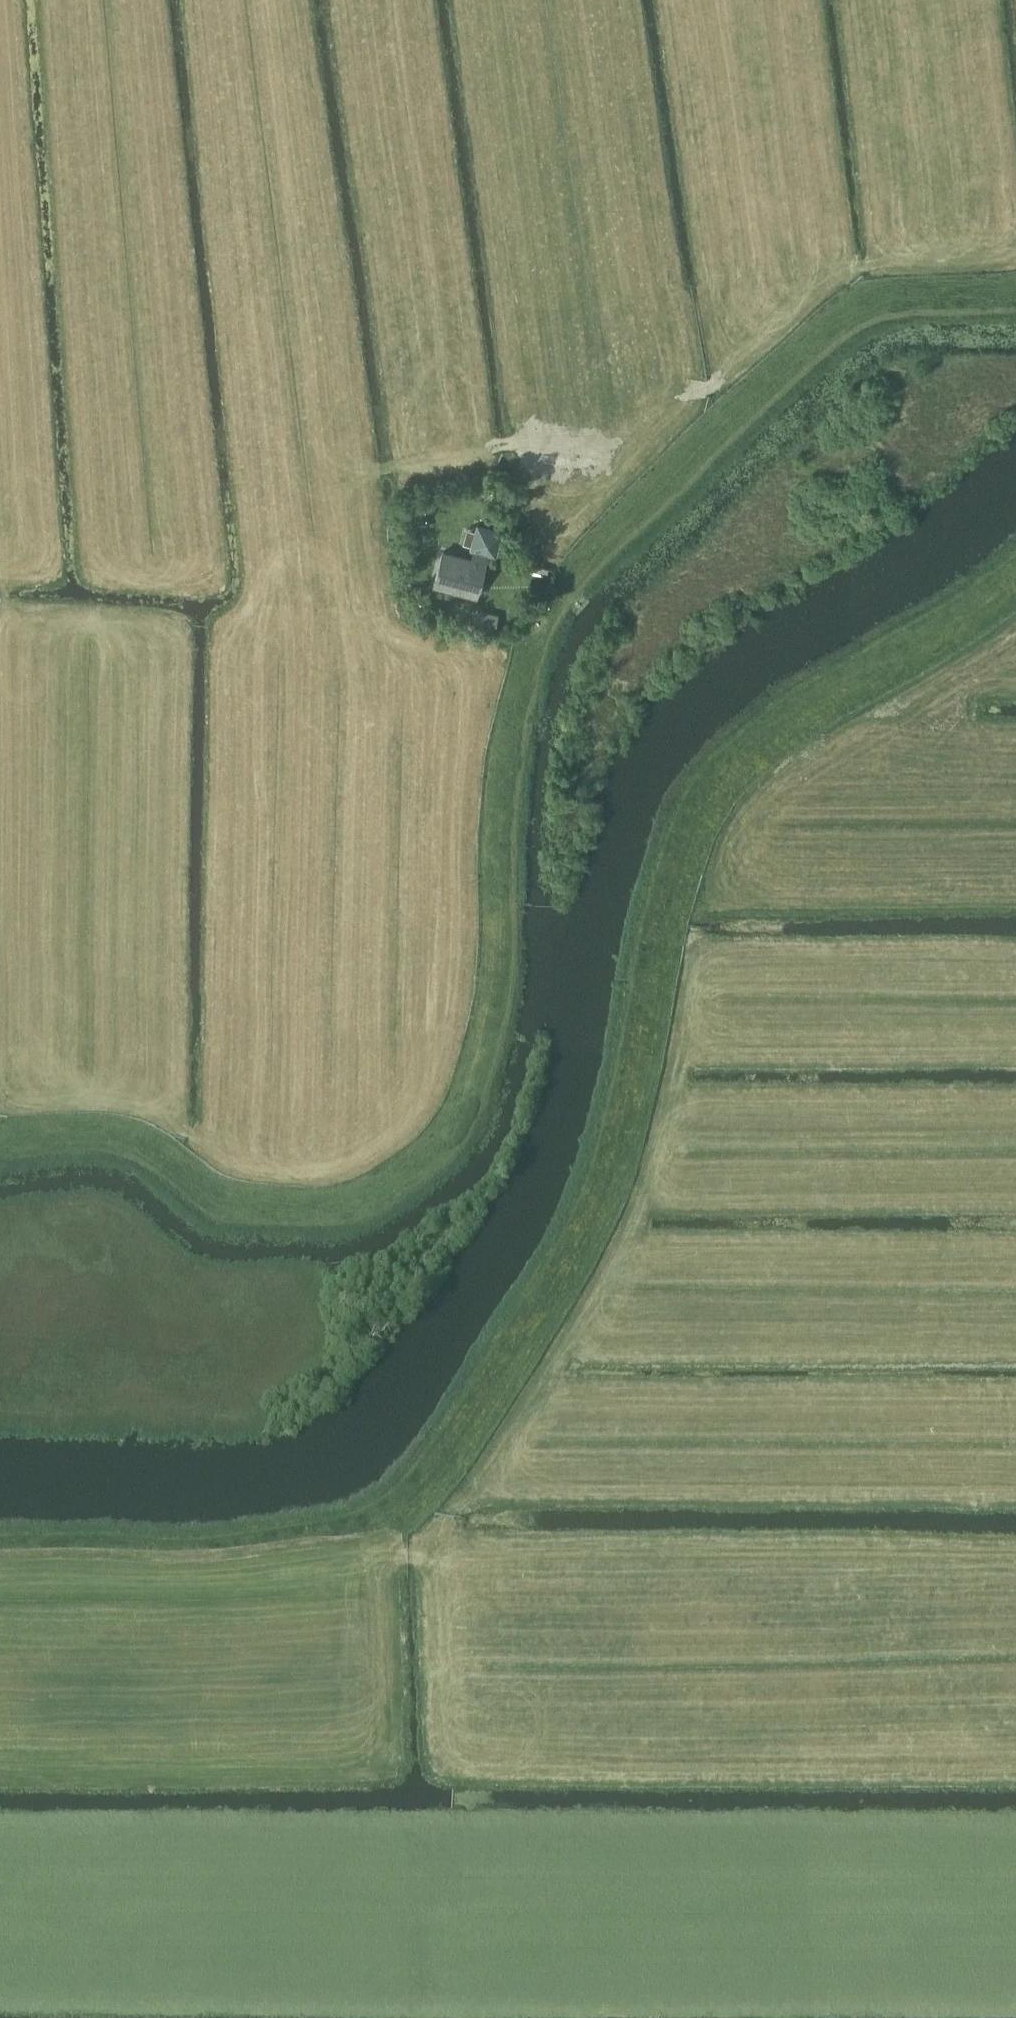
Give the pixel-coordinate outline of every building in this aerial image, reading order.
[(474,596),(483,563),(442,552),(433,585),(474,596)]
